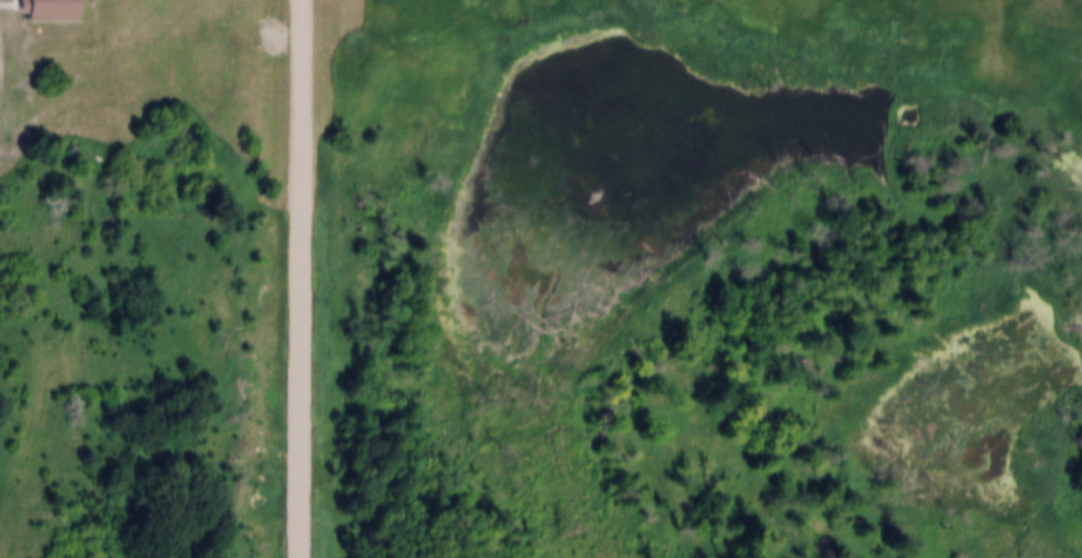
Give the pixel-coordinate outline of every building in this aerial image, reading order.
[(19,10),(19,0),(68,0),(68,10),(19,10)]
